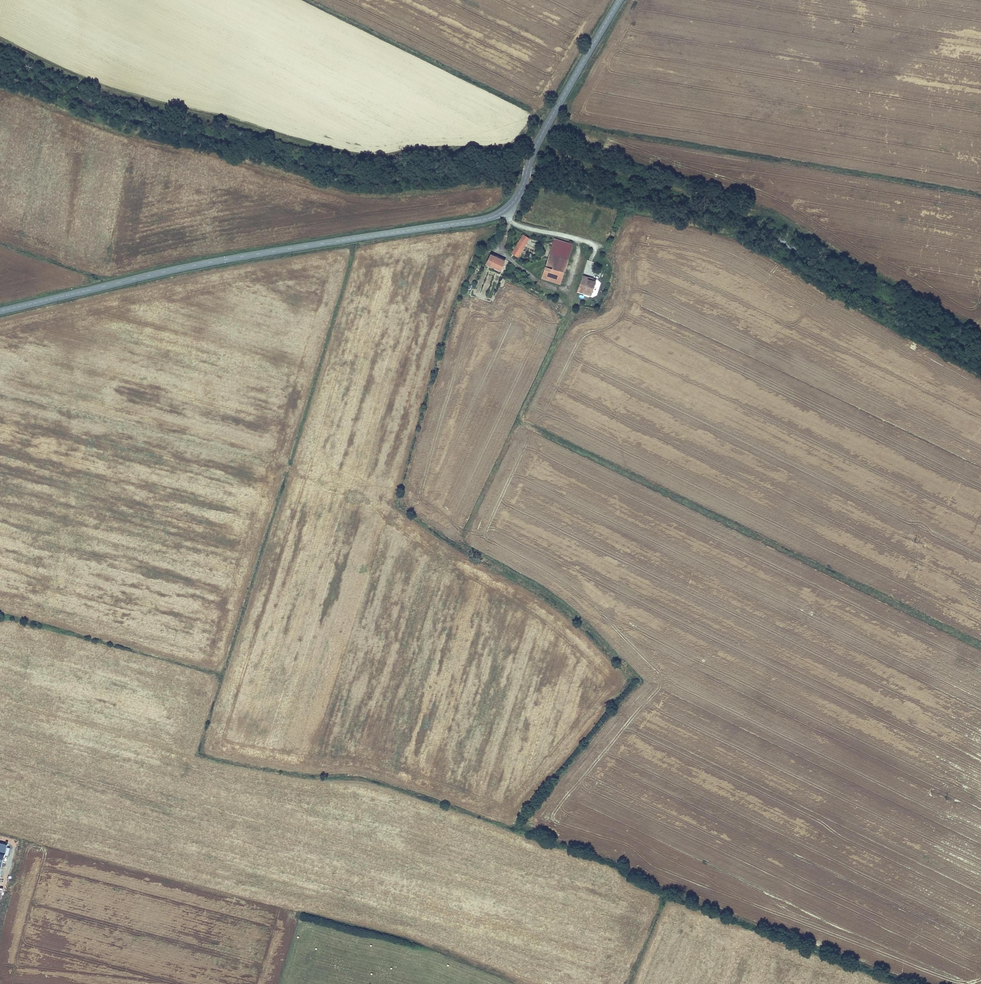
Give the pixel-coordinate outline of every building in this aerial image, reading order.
[(526,228),(516,246),(517,247),(522,239),(528,243),(534,232),(526,228)] [(559,233),(555,246),(562,248),(572,252),(577,238),(559,233)] [(522,239),(517,247),(523,250),(528,243),(522,239)] [(568,264),(558,260),(562,248),(555,246),(547,271),(564,277),(568,264)] [(496,248),(492,258),(506,264),(511,255),(496,248)] [(562,248),(558,260),(568,264),(572,252),(562,248)] [(595,289),(600,275),(593,273),(594,271),(588,269),(582,284),(595,289)] [(545,315),(542,322),(551,326),(554,320),(545,315)]
